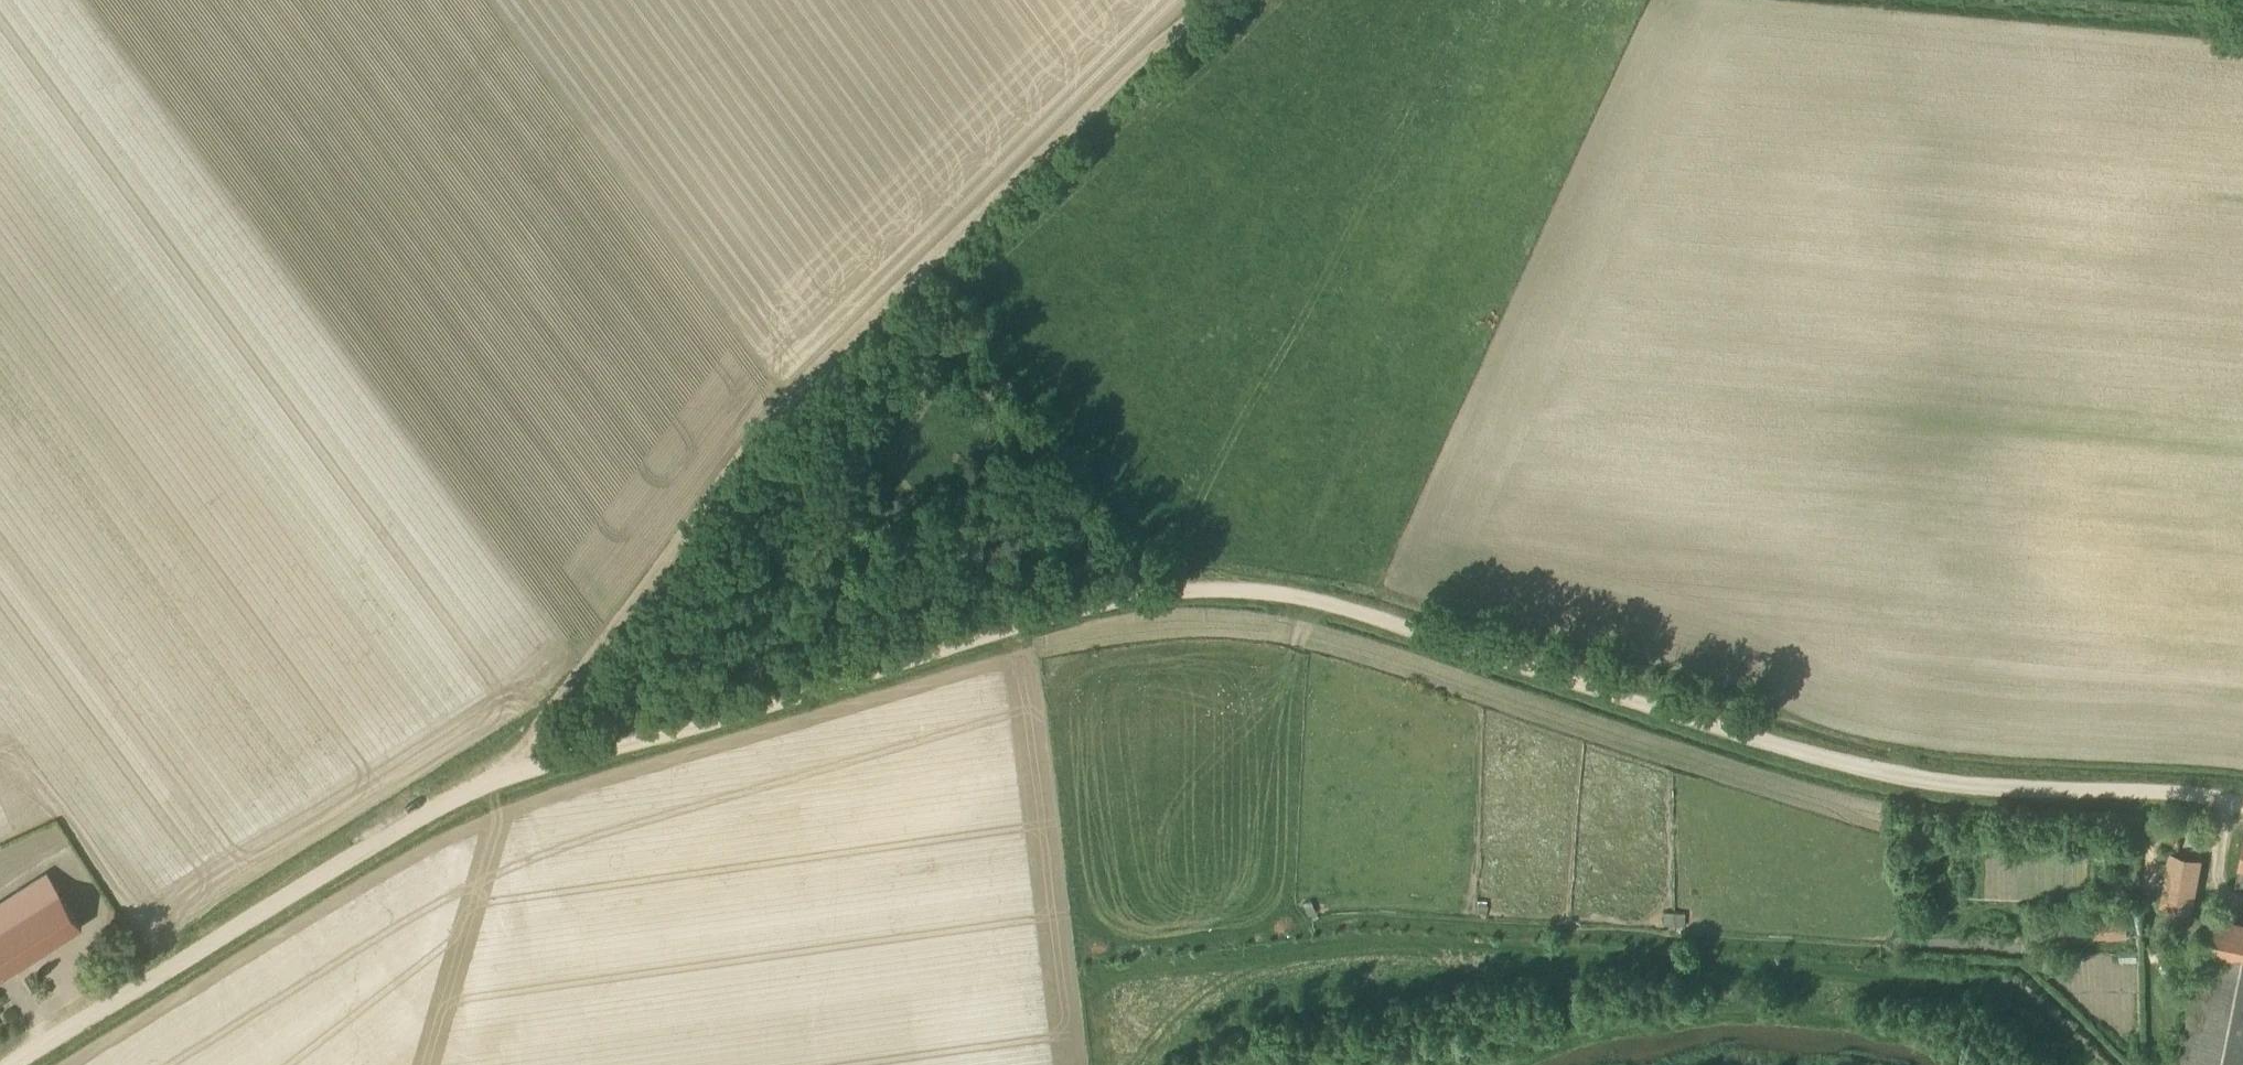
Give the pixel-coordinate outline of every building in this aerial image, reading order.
[(82,925),(47,871),(0,901),(0,977),(82,925)] [(2143,935),(2143,926),(2141,904),(2047,911),(2049,942),(2143,935)] [(2203,914),(2195,954),(2202,955),(2180,1062),(2197,1064),(2242,1064),(2242,922),(2203,914)]
